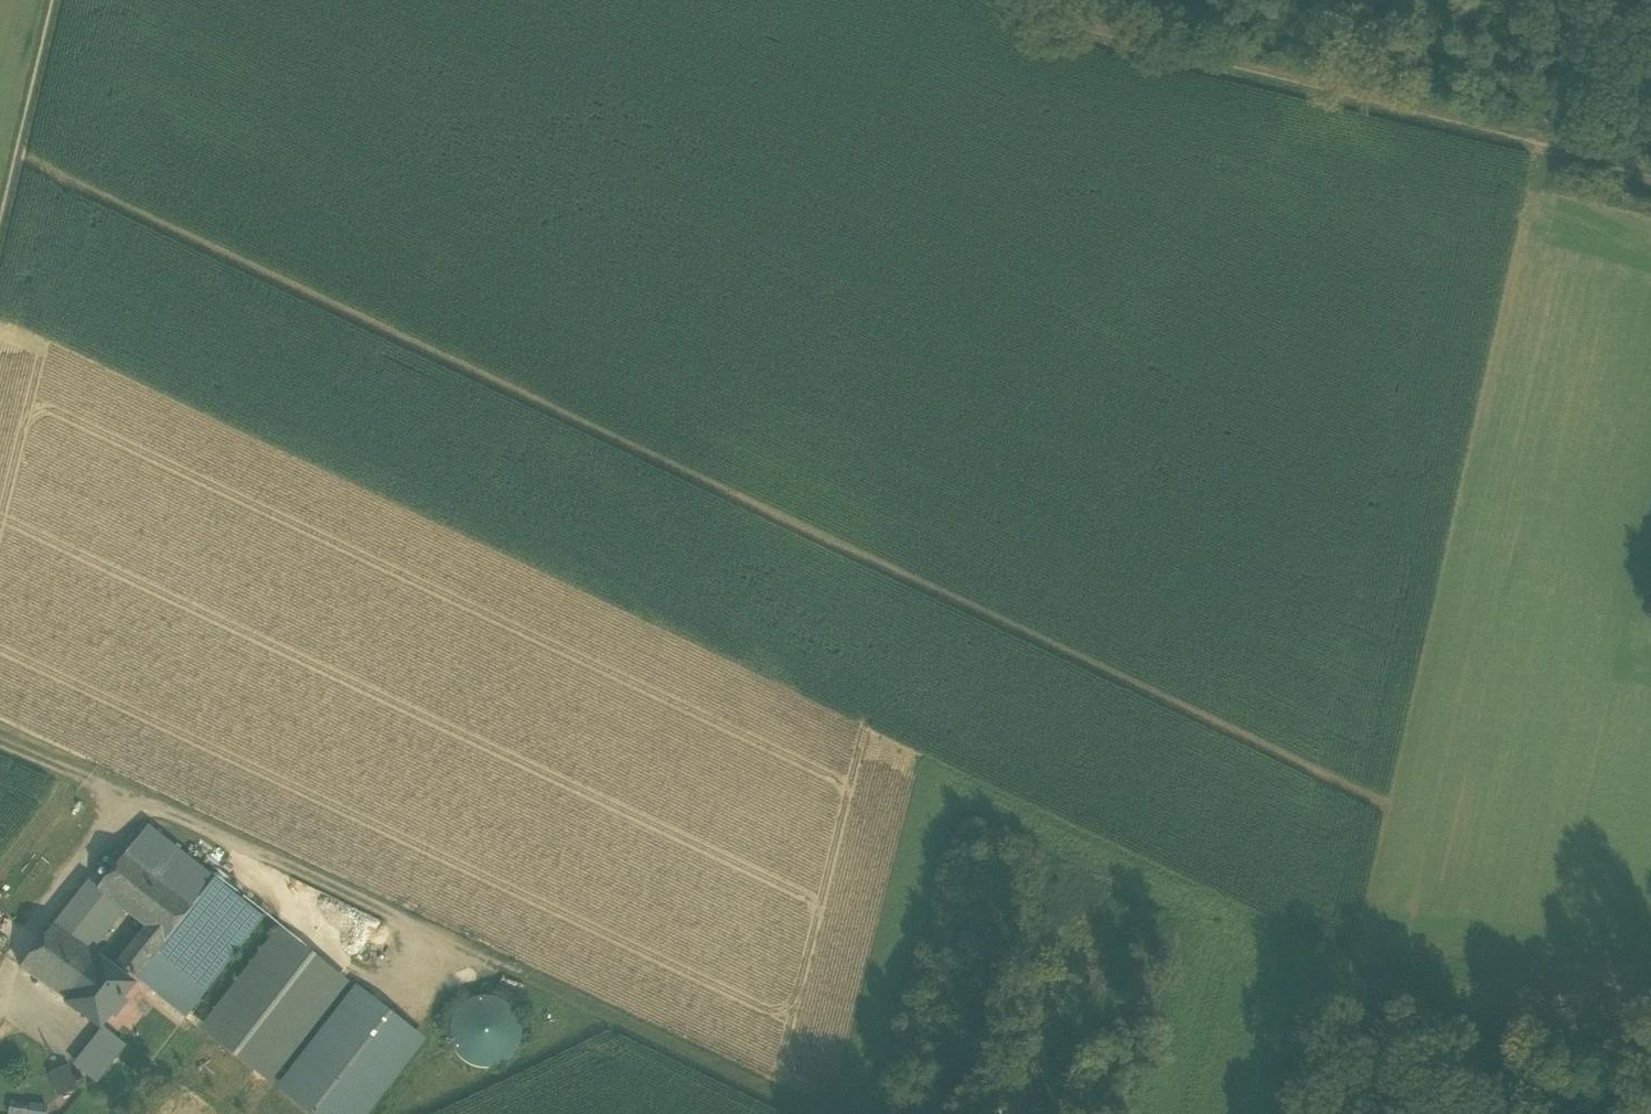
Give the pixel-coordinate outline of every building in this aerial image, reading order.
[(147,826),(96,889),(124,911),(145,928),(164,942),(214,879),(147,826)] [(262,917),(214,879),(164,942),(135,978),(185,1018),(262,917)] [(87,882),(52,926),(90,953),(124,911),(96,889),(87,882)] [(66,1000),(99,959),(90,953),(52,926),(20,967),(66,1000)] [(135,978),(164,942),(145,928),(117,964),(135,978)] [(348,984),(278,929),(199,1029),(269,1084),(348,984)] [(99,959),(66,1000),(99,1023),(135,978),(117,964),(113,968),(99,959)] [(426,1040),(355,984),(274,1088),(308,1113),(368,1113),(426,1040)] [(449,1029),(451,1044),(459,1057),(471,1065),(486,1068),(500,1065),(512,1055),(519,1042),(521,1027),(516,1013),(505,1002),(491,997),(476,997),(463,1004),(453,1015),(449,1029)] [(102,1027),(72,1065),(96,1084),(127,1046),(102,1027)] [(68,1066),(49,1073),(58,1097),(76,1090),(68,1066)] [(10,1101),(8,1113),(27,1113),(29,1104),(10,1101)] [(46,1106),(30,1103),(28,1113),(45,1113),(46,1106)]
